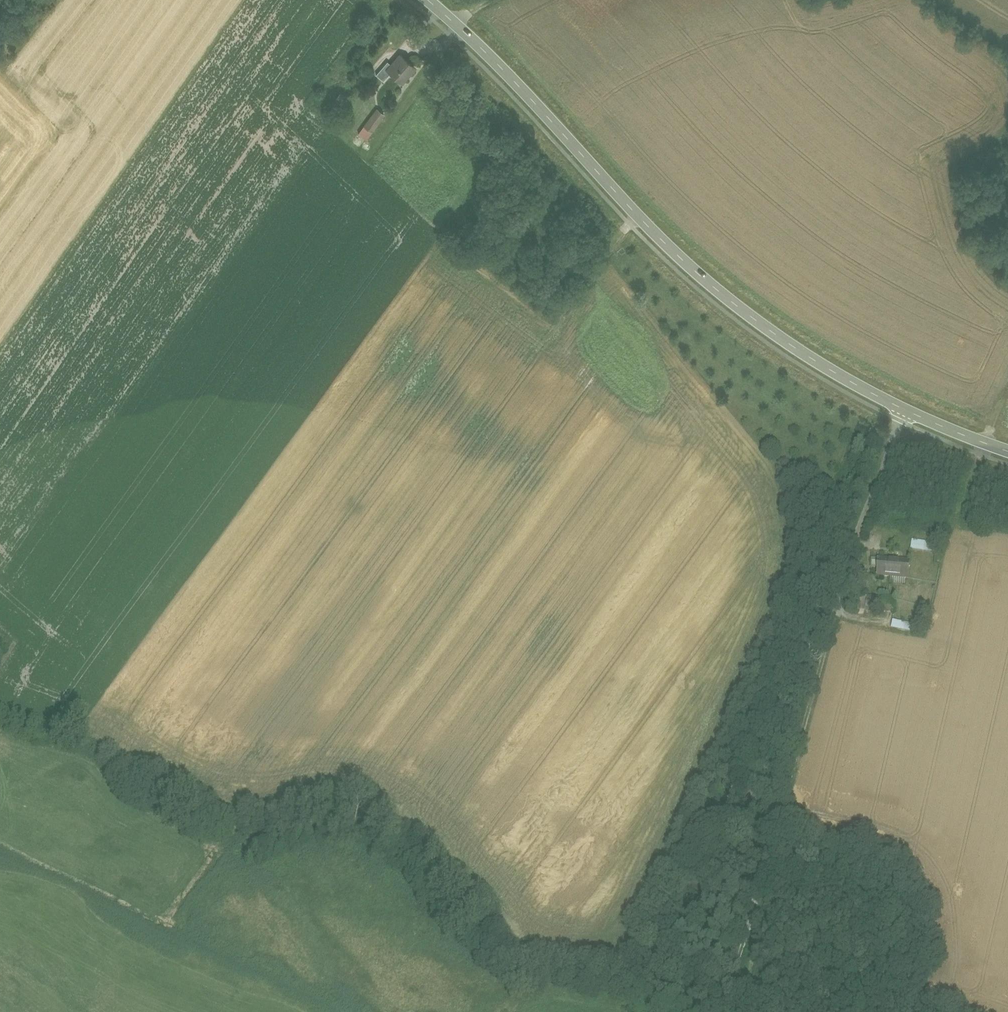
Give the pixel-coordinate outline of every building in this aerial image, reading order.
[(416,66),(399,51),(384,68),(401,82),(416,66)] [(384,114),(376,108),(357,134),(365,140),(384,114)] [(914,538),(913,548),(935,551),(936,541),(914,538)] [(909,561),(877,558),(875,577),(907,580),(909,561)] [(861,594),(859,607),(881,610),(883,597),(861,594)] [(913,631),(915,623),(895,618),(893,627),(913,631)]
